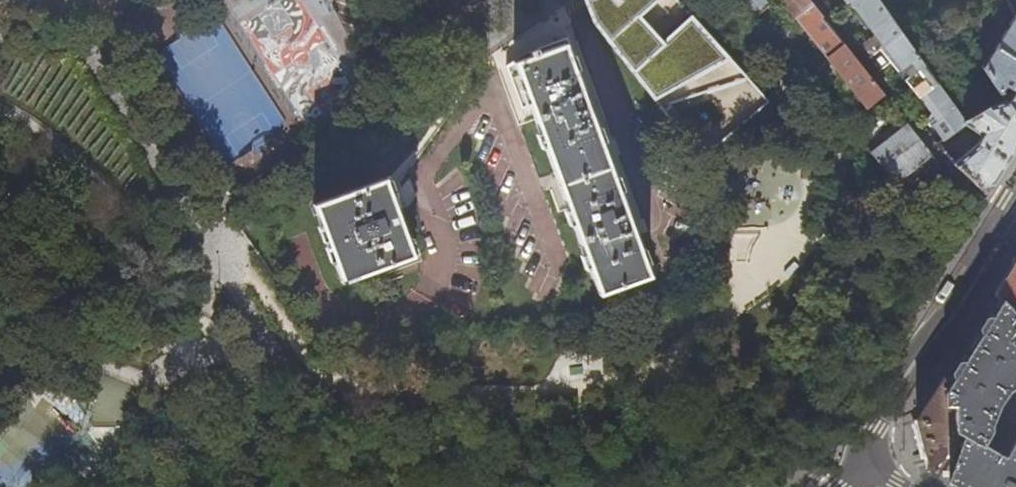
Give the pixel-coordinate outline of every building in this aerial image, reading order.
[(591,23),(653,98),(745,78),(689,16),(660,41),(638,17),(657,0),(583,0),(591,23)] [(752,17),(768,3),(765,0),(738,0),(752,17)] [(786,4),(792,12),(793,12),(797,17),(807,30),(808,30),(812,35),(811,36),(813,37),(828,55),(827,55),(832,61),(851,87),(868,108),(885,95),(810,0),(783,0),(786,4)] [(849,0),(862,17),(867,14),(875,24),(870,27),(875,34),(858,45),(867,57),(899,32),(877,0),(849,0)] [(875,24),(867,14),(862,17),(870,27),(875,24)] [(1005,103),(1015,119),(1015,18),(1015,16),(982,66),(1005,103)] [(963,123),(899,32),(867,57),(877,68),(879,71),(890,63),(918,100),(919,100),(930,115),(925,121),(929,126),(930,125),(941,140),(962,124),(963,123)] [(513,62),(598,295),(649,276),(648,271),(647,272),(631,227),(637,225),(631,211),(625,213),(586,106),(592,104),(587,89),(581,92),(565,48),(566,48),(564,43),(513,62)] [(1015,146),(1015,119),(1005,103),(983,107),(963,123),(962,124),(981,139),(976,148),(952,165),(985,195),(1012,152),(1015,146)] [(870,153),(895,182),(931,155),(925,147),(907,123),(870,153)] [(961,131),(939,145),(950,164),(973,150),(961,131)] [(317,204),(343,281),(413,257),(413,254),(412,254),(402,225),(408,223),(403,207),(397,210),(387,181),(388,181),(387,178),(315,202),(316,204),(317,204)] [(1001,298),(1015,315),(1015,259),(995,292),(1001,298)] [(1001,298),(984,325),(954,373),(952,377),(945,378),(944,379),(945,411),(957,411),(958,432),(946,432),(947,483),(955,486),(1015,486),(1015,451),(1012,459),(989,446),(994,430),(995,424),(1002,409),(1013,391),(1015,389),(1015,315),(1001,298)] [(946,432),(945,411),(944,379),(942,379),(917,419),(928,463),(930,473),(947,483),(946,432)]
